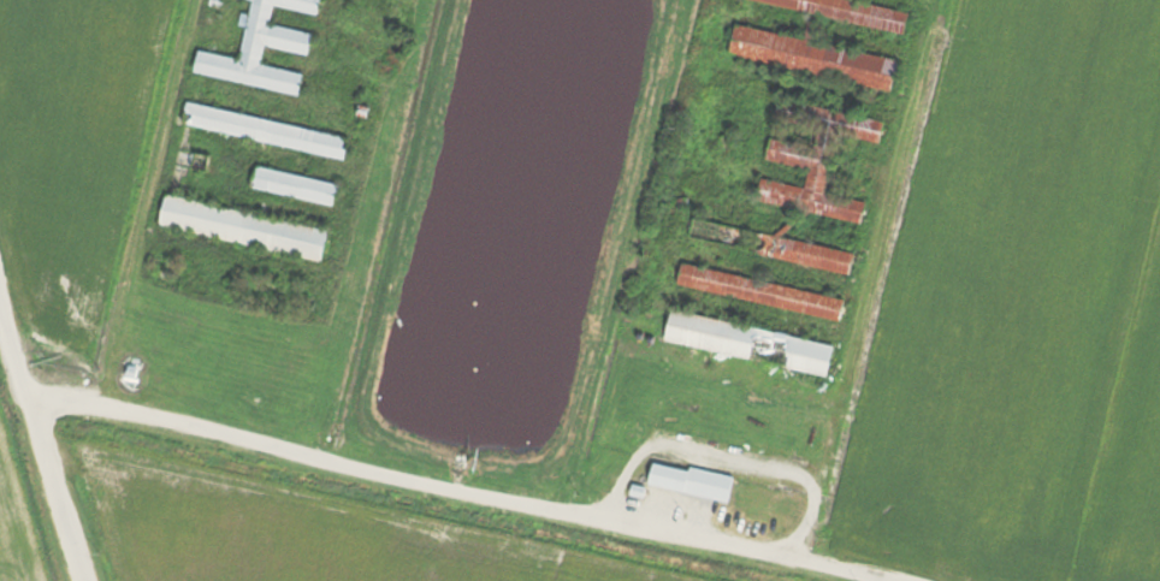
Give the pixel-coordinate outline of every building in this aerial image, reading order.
[(310,73),(266,65),(269,47),(315,56),(319,33),(275,25),(279,6),(324,15),(326,0),(255,0),(244,58),(201,50),(197,74),(306,95),(310,73)] [(901,90),(907,60),(819,42),(824,18),(912,35),(917,10),(864,0),(750,0),(813,12),(808,38),(741,25),(734,58),(901,90)] [(869,223),(873,201),(833,194),(844,135),(888,143),(892,119),(784,99),(780,120),(820,128),(816,146),(772,138),(768,160),(813,168),(810,187),(762,178),(758,203),(869,223)] [(191,103),(186,125),(351,159),(355,137),(191,103)] [(257,190),(341,206),(345,183),(261,167),(257,190)] [(336,228),(170,198),(164,229),(330,259),(336,228)] [(784,234),(694,218),(690,242),(858,271),(862,251),(792,239),(795,224),(786,223),(784,234)] [(852,299),(684,263),(679,285),(847,321),(852,299)] [(670,344),(836,375),(842,343),(676,312),(670,344)] [(738,478),(657,461),(652,486),(733,503),(738,478)]
